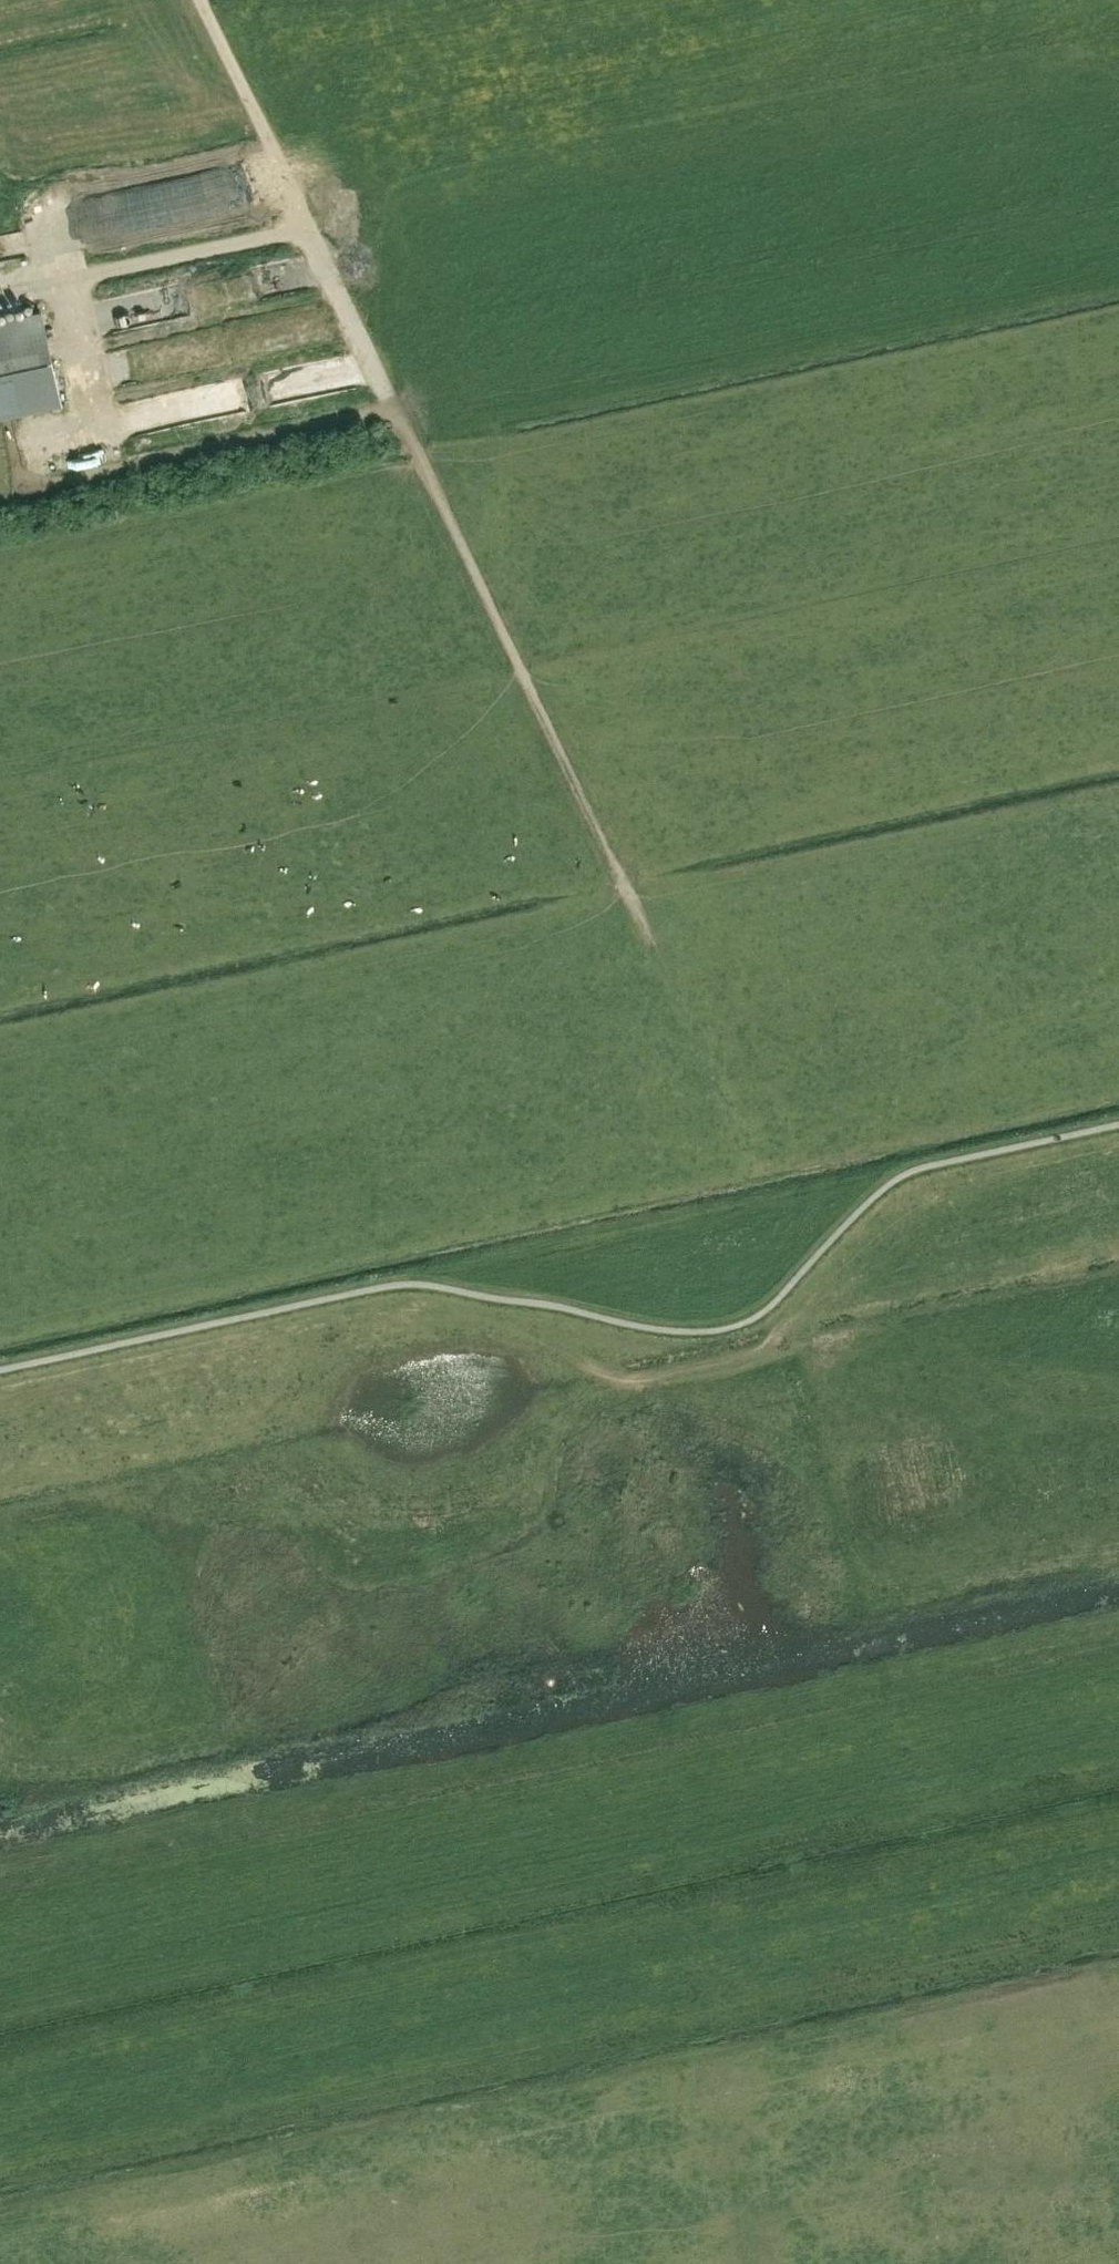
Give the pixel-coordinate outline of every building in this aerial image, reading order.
[(269,160),(118,182),(124,219),(274,197),(269,160)] [(251,271),(254,270),(255,287),(292,285),(291,244),(250,246),(251,271)] [(61,404),(41,313),(0,322),(0,417),(61,404)]
